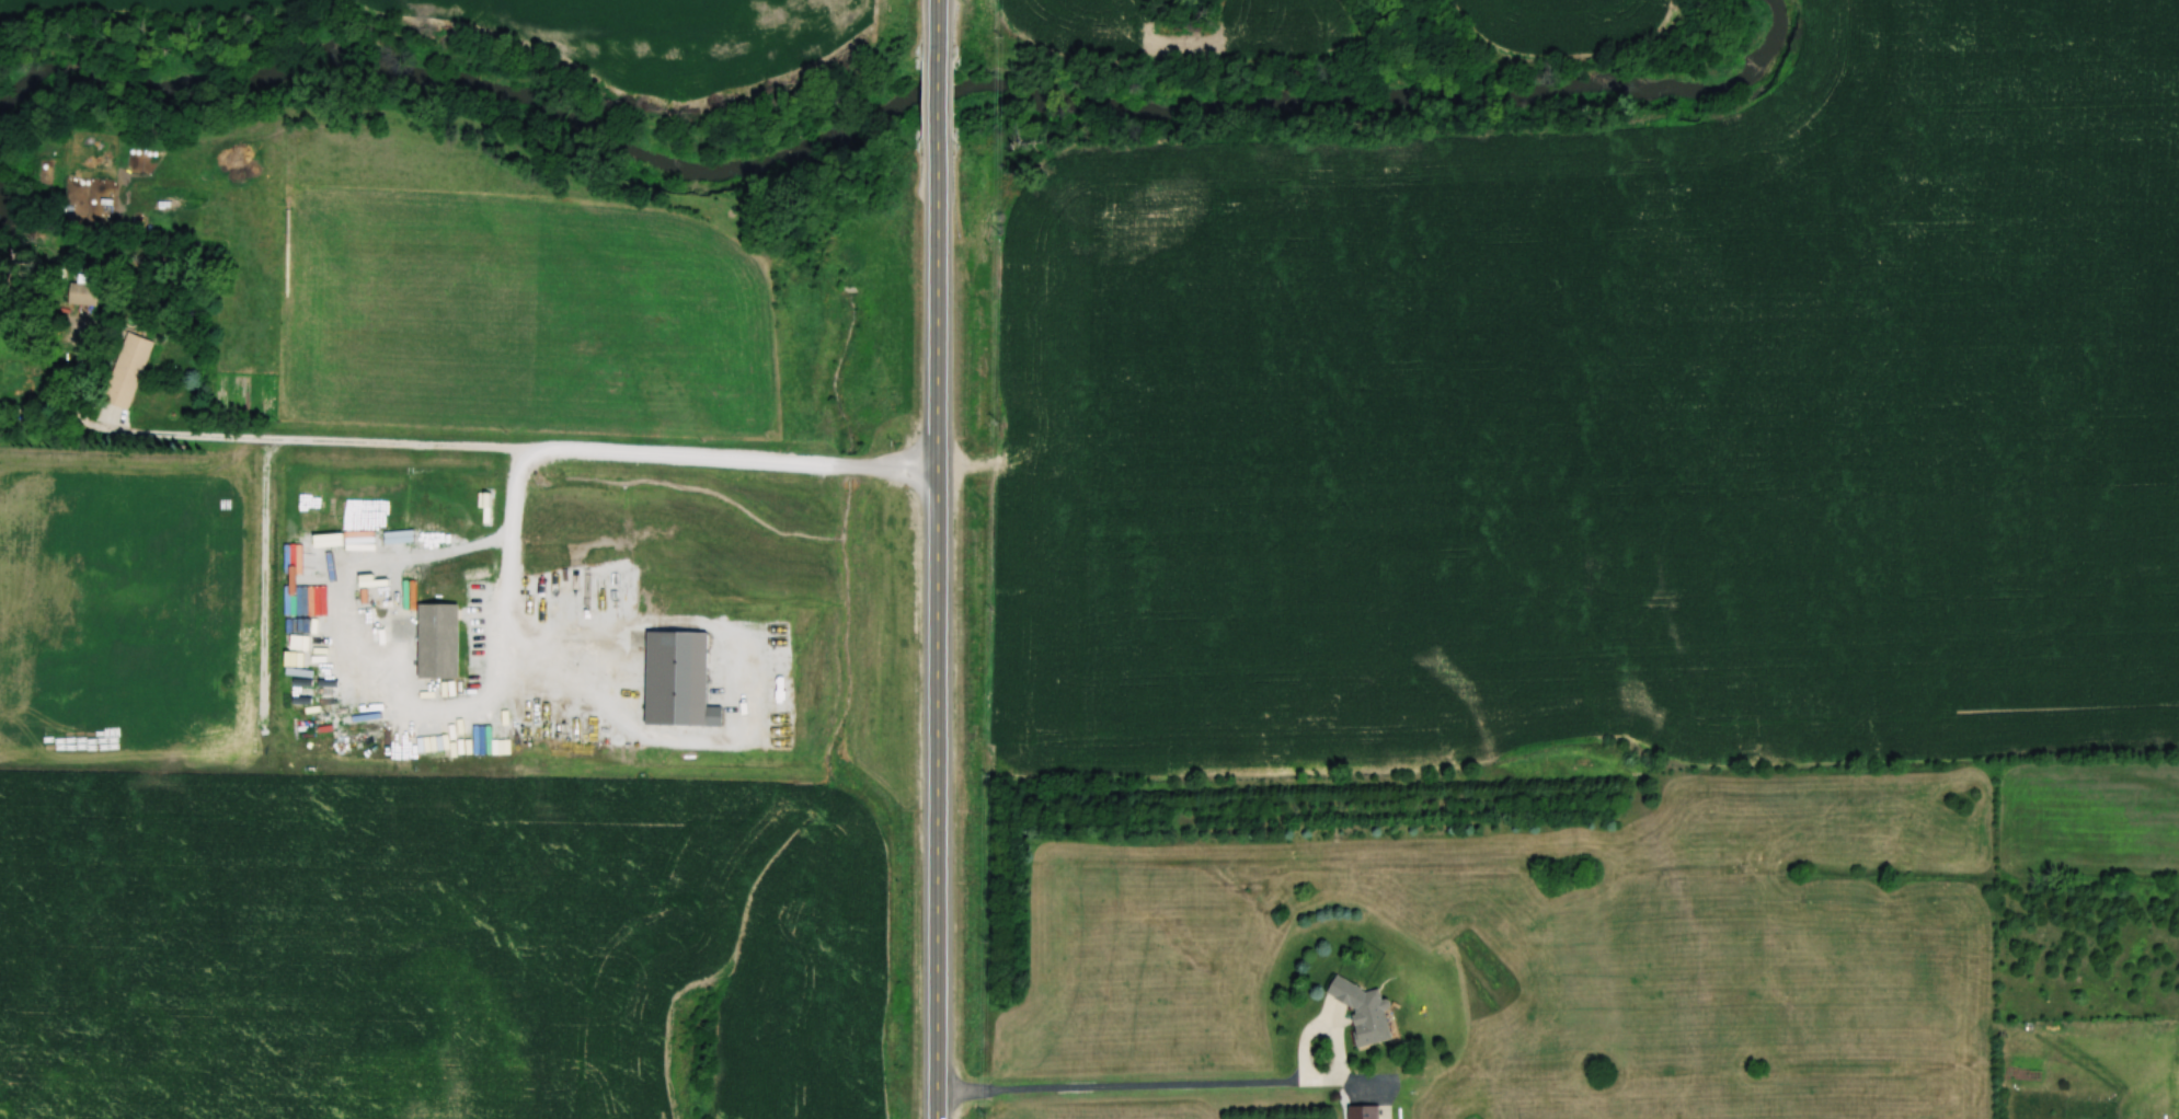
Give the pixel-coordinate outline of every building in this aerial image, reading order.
[(71,305),(96,305),(96,275),(71,275),(71,305)] [(128,332),(102,400),(128,410),(154,342),(128,332)] [(459,604),(419,604),(419,677),(459,677),(459,604)] [(707,631),(647,630),(646,724),(721,725),(722,706),(706,706),(707,631)] [(1391,1039),(1385,1008),(1389,1001),(1382,998),(1380,989),(1369,991),(1336,974),(1327,993),(1351,1005),(1358,1045),(1391,1039)] [(1379,1105),(1349,1105),(1349,1118),(1379,1118),(1379,1105)]
